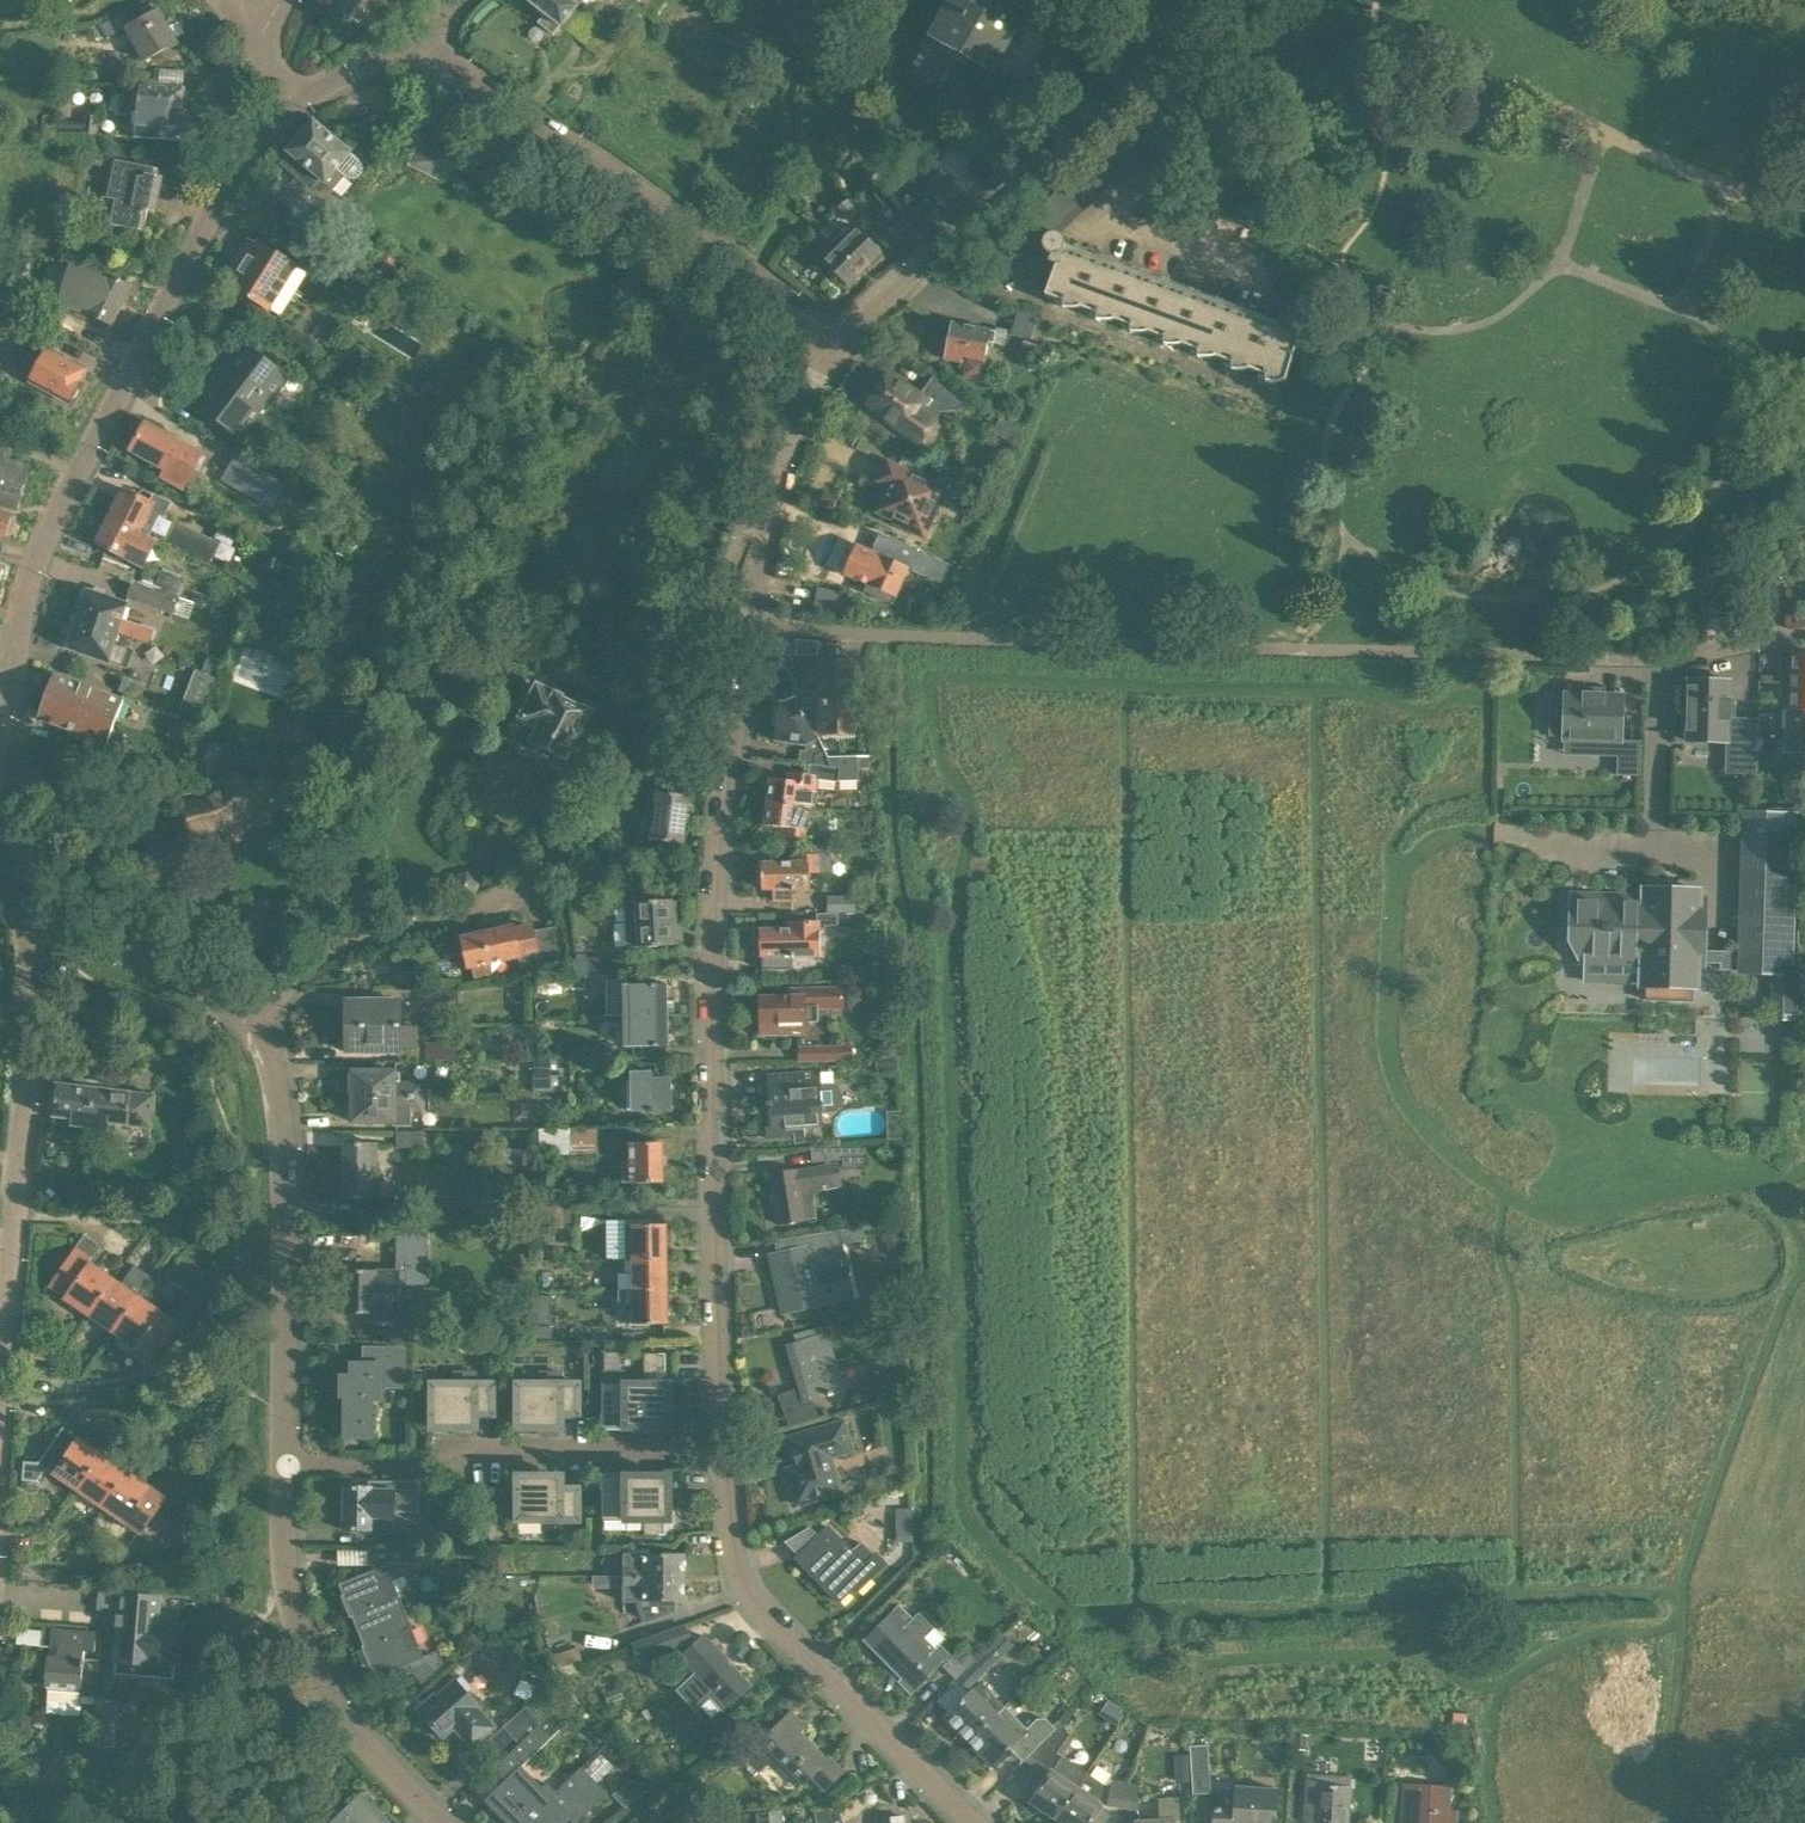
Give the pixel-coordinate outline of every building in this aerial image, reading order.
[(342,7),(366,22),(380,0),(347,0),(342,7)] [(577,33),(592,14),(579,4),(577,6),(569,0),(528,0),(545,14),(538,23),(553,35),(560,26),(561,26),(564,22),(577,33)] [(995,65),(1028,7),(1017,0),(940,0),(926,27),(995,65)] [(125,28),(144,60),(177,42),(159,9),(136,21),(129,9),(99,25),(107,38),(125,28)] [(835,69),(828,77),(829,82),(834,87),(839,87),(846,79),(835,69)] [(114,97),(113,109),(116,113),(137,115),(136,137),(189,141),(191,117),(181,116),(184,88),(123,84),(122,94),(119,94),(114,97)] [(1044,295),(1285,382),(1301,336),(1292,332),(1298,313),(1284,308),(1276,327),(1064,252),(1063,245),(1062,239),(1056,235),(1052,235),(1051,236),(1050,233),(1144,143),(1139,139),(1155,119),(1140,107),(1123,127),(1124,129),(1030,217),(1047,236),(1045,239),(1042,245),(1043,251),(1044,252),(1046,255),(1050,257),(1048,263),(1056,266),(1044,295)] [(53,121),(52,130),(82,133),(96,134),(98,115),(83,114),(83,124),(53,121)] [(312,119),(286,151),(333,190),(345,175),(349,178),(354,178),(358,177),(361,173),(362,169),(361,164),(359,161),(350,153),(351,152),(312,119)] [(408,164),(437,178),(447,171),(464,159),(458,150),(447,134),(420,136),(408,164)] [(352,147),(374,167),(385,155),(363,135),(352,147)] [(882,155),(907,187),(918,178),(894,146),(882,155)] [(109,224),(141,230),(143,219),(146,219),(148,210),(154,211),(161,176),(146,173),(148,166),(134,163),(133,167),(111,163),(105,192),(115,194),(109,224)] [(936,167),(925,175),(933,185),(943,176),(936,167)] [(949,176),(929,191),(940,205),(960,190),(949,176)] [(879,217),(899,243),(933,215),(912,190),(900,200),(894,193),(888,192),(884,195),(883,202),(889,209),(879,217)] [(28,225),(25,248),(49,251),(52,229),(28,225)] [(823,260),(848,285),(881,253),(856,227),(823,260)] [(229,285),(269,311),(298,265),(257,240),(231,283),(229,285)] [(99,284),(85,312),(111,325),(131,285),(105,272),(105,273),(89,265),(87,265),(82,275),(99,284)] [(1011,333),(1030,339),(1037,316),(1018,310),(1011,333)] [(944,358),(961,361),(962,355),(984,360),(988,342),(992,343),(995,331),(951,322),(944,358)] [(78,382),(85,369),(46,348),(46,349),(28,339),(20,353),(21,353),(12,369),(21,373),(21,374),(30,379),(29,379),(32,381),(34,386),(41,390),(46,388),(69,401),(71,398),(75,397),(79,390),(78,386),(77,385),(79,383),(78,382)] [(1023,339),(1021,349),(1040,355),(1043,345),(1023,339)] [(195,402),(241,438),(289,374),(242,340),(195,402)] [(885,420),(917,444),(940,412),(964,410),(971,400),(935,377),(920,397),(889,375),(868,403),(887,417),(885,420)] [(196,453),(182,445),(183,443),(146,423),(131,449),(166,469),(161,478),(182,490),(195,467),(190,465),(196,453)] [(22,489),(27,468),(0,460),(2,454),(0,454),(0,482),(22,489)] [(220,480),(257,501),(272,476),(234,455),(220,480)] [(933,519),(928,517),(942,488),(888,463),(880,480),(891,485),(879,511),(894,518),(893,523),(924,538),(933,519)] [(973,468),(965,485),(978,491),(986,474),(973,468)] [(0,482),(0,504),(16,509),(22,489),(0,482)] [(125,488),(111,515),(148,534),(162,506),(125,488)] [(6,537),(7,533),(10,534),(13,532),(16,524),(14,520),(11,519),(12,515),(0,512),(0,535),(6,537)] [(148,534),(111,515),(97,543),(126,558),(127,555),(135,559),(148,534)] [(180,550),(206,564),(216,544),(172,521),(162,541),(166,543),(180,550)] [(881,590),(878,596),(891,602),(894,596),(895,596),(908,566),(907,566),(912,556),(899,550),(894,560),(881,554),(880,555),(855,544),(842,573),(881,590)] [(163,568),(155,589),(178,598),(180,598),(188,577),(163,568)] [(307,572),(300,568),(295,576),(302,580),(307,572)] [(128,598),(172,614),(178,598),(155,589),(133,582),(128,598)] [(81,604),(77,618),(132,636),(154,643),(159,629),(122,617),(127,602),(105,595),(105,589),(96,586),(91,590),(86,589),(85,593),(81,594),(79,601),(81,604)] [(814,605),(839,610),(843,593),(817,588),(814,605)] [(132,636),(77,618),(73,632),(69,633),(66,641),(69,644),(68,647),(127,666),(133,650),(128,649),(132,636)] [(795,655),(818,654),(818,641),(795,639),(795,655)] [(1804,734),(1804,653),(1789,653),(1787,708),(1784,708),(1782,752),(1792,752),(1792,779),(1795,779),(1794,805),(1803,805),(1804,741),(1804,734)] [(208,654),(202,669),(215,675),(222,659),(208,654)] [(852,662),(819,663),(820,733),(853,732),(852,662)] [(1760,674),(1775,675),(1776,664),(1760,663),(1760,674)] [(648,675),(632,665),(624,678),(641,687),(648,675)] [(50,691),(47,700),(96,717),(98,712),(116,719),(123,699),(56,675),(54,680),(51,679),(47,688),(50,691)] [(119,688),(139,695),(144,682),(124,675),(119,688)] [(1686,733),(1686,737),(1726,738),(1725,748),(1746,749),(1747,718),(1729,717),(1731,680),(1688,679),(1687,712),(1682,712),(1682,732),(1686,733)] [(538,684),(521,718),(539,727),(532,741),(565,757),(589,710),(538,684)] [(1619,755),(1619,741),(1621,741),(1622,695),(1603,695),(1603,693),(1583,692),(1583,694),(1565,693),(1564,698),(1551,698),(1550,735),(1563,735),(1563,740),(1596,741),(1596,754),(1619,755)] [(209,704),(188,696),(181,717),(201,725),(209,704)] [(779,702),(774,739),(805,744),(806,746),(806,751),(800,750),(799,762),(809,764),(833,767),(828,756),(818,737),(815,738),(795,698),(785,703),(779,702)] [(96,717),(47,700),(40,720),(78,733),(76,739),(86,743),(84,749),(107,758),(112,744),(107,743),(116,719),(98,712),(96,717)] [(192,769),(206,775),(218,749),(204,742),(192,769)] [(770,778),(767,801),(813,807),(817,779),(839,782),(839,777),(858,777),(858,771),(858,754),(828,756),(833,767),(809,764),(808,774),(789,771),(788,780),(770,778)] [(858,754),(858,771),(868,771),(867,754),(858,754)] [(181,772),(167,767),(163,778),(177,783),(181,772)] [(206,799),(183,802),(185,812),(183,814),(185,823),(188,826),(190,834),(219,828),(222,830),(239,820),(238,816),(243,811),(259,827),(288,801),(266,779),(255,790),(238,773),(222,789),(206,799)] [(656,793),(650,840),(682,844),(688,797),(656,793)] [(825,808),(813,807),(767,801),(764,824),(782,826),(781,835),(809,839),(809,835),(821,837),(825,808)] [(1742,974),(1793,974),(1794,809),(1744,809),(1742,974)] [(1721,821),(1718,963),(1740,963),(1742,822),(1721,821)] [(792,890),(809,890),(809,872),(831,872),(830,854),(795,855),(795,861),(761,862),(762,889),(773,888),(773,901),(792,901),(792,890)] [(473,892),(476,885),(473,878),(466,874),(459,877),(456,883),(458,891),(465,894),(473,892)] [(1702,965),(1704,898),(1700,898),(1700,891),(1643,889),(1642,897),(1576,895),(1575,925),(1584,926),(1583,962),(1640,963),(1640,985),(1697,987),(1698,965),(1702,965)] [(829,895),(829,911),(856,910),(856,894),(829,895)] [(671,899),(625,902),(627,947),(673,945),(672,925),(681,924),(680,900),(671,901),(671,899)] [(817,913),(817,921),(794,921),(794,928),(760,929),(761,956),(763,956),(763,969),(791,968),(791,957),(820,956),(819,928),(825,928),(825,926),(837,926),(837,913),(817,913)] [(839,913),(839,926),(854,926),(855,913),(839,913)] [(464,946),(459,947),(463,961),(467,960),(468,966),(473,965),(475,976),(493,973),(490,961),(518,955),(520,964),(566,955),(561,925),(532,931),(531,926),(513,930),(512,926),(462,937),(464,946)] [(574,957),(575,973),(608,971),(607,954),(574,957)] [(628,979),(605,980),(606,1017),(622,1016),(668,1016),(667,985),(661,985),(654,985),(628,985),(628,979)] [(426,986),(426,1001),(458,1001),(458,985),(426,986)] [(804,994),(759,995),(760,1022),(761,1022),(761,1035),(807,1034),(807,1021),(818,1021),(818,1007),(843,1006),(842,986),(803,987),(804,994)] [(346,1001),(346,1025),(399,1025),(399,1001),(346,1001)] [(668,1045),(668,1016),(622,1016),(622,1028),(632,1028),(632,1045),(668,1045)] [(346,1025),(346,1050),(419,1049),(419,1025),(399,1025),(346,1025)] [(600,1039),(600,1052),(612,1052),(612,1039),(600,1039)] [(425,1044),(425,1058),(456,1058),(456,1044),(425,1044)] [(798,1046),(799,1061),(852,1059),(851,1045),(798,1046)] [(534,1059),(534,1091),(569,1091),(569,1059),(534,1059)] [(897,1062),(875,1062),(875,1074),(897,1074),(897,1062)] [(352,1070),(352,1096),(424,1097),(424,1083),(394,1083),(395,1070),(352,1070)] [(650,1071),(633,1071),(633,1110),(669,1109),(668,1078),(650,1078),(650,1071)] [(770,1100),(766,1101),(767,1106),(771,1106),(772,1126),(768,1126),(768,1139),(793,1137),(794,1149),(806,1148),(804,1126),(821,1125),(820,1111),(836,1110),(839,1106),(840,1096),(837,1086),(834,1083),(818,1084),(817,1071),(768,1075),(770,1100)] [(52,1132),(88,1137),(91,1104),(84,1102),(86,1086),(56,1083),(53,1116),(53,1117),(52,1132)] [(91,1104),(88,1137),(124,1141),(126,1125),(150,1127),(154,1094),(130,1092),(130,1091),(86,1086),(84,1102),(91,1104)] [(352,1096),(352,1121),(394,1122),(394,1126),(412,1126),(412,1110),(424,1110),(424,1097),(352,1096)] [(569,1128),(569,1153),(596,1153),(596,1128),(569,1128)] [(397,1148),(420,1148),(420,1131),(397,1131),(397,1148)] [(621,1163),(622,1183),(662,1182),(662,1142),(630,1143),(630,1162),(621,1163)] [(380,1162),(375,1162),(375,1143),(345,1143),(344,1198),(380,1198),(380,1162)] [(841,1160),(841,1167),(866,1166),(865,1147),(842,1149),(842,1145),(810,1147),(812,1162),(841,1160)] [(770,1173),(778,1224),(816,1217),(811,1186),(822,1185),(823,1189),(835,1187),(832,1169),(822,1171),(821,1166),(797,1170),(797,1169),(770,1173)] [(498,1208),(528,1208),(528,1178),(498,1178),(498,1208)] [(161,1225),(178,1235),(185,1223),(168,1213),(161,1225)] [(632,1225),(633,1259),(666,1259),(666,1224),(632,1225)] [(804,1247),(771,1255),(784,1312),(834,1301),(826,1266),(813,1269),(809,1251),(842,1243),(839,1231),(833,1232),(832,1229),(802,1236),(804,1247)] [(373,1313),(373,1319),(399,1319),(400,1283),(427,1283),(427,1270),(427,1231),(396,1231),(397,1270),(344,1270),(344,1296),(341,1296),(341,1306),(344,1307),(344,1313),(373,1313)] [(64,1297),(89,1315),(114,1279),(89,1262),(100,1245),(84,1234),(48,1286),(64,1296),(64,1297)] [(633,1275),(619,1275),(619,1289),(667,1288),(666,1259),(633,1259),(633,1275)] [(114,1279),(89,1315),(113,1332),(138,1296),(151,1277),(135,1266),(122,1285),(114,1279)] [(667,1288),(619,1289),(620,1301),(624,1305),(634,1305),(634,1324),(667,1323),(667,1288)] [(138,1296),(113,1332),(154,1359),(178,1323),(138,1296)] [(534,1326),(548,1327),(549,1298),(535,1298),(534,1326)] [(823,1326),(794,1335),(796,1342),(789,1345),(802,1387),(778,1396),(785,1413),(813,1402),(812,1399),(843,1391),(823,1326)] [(532,1340),(546,1340),(546,1328),(532,1329),(532,1340)] [(33,1346),(32,1355),(51,1357),(53,1348),(33,1346)] [(342,1375),(342,1396),(346,1396),(345,1437),(370,1437),(371,1396),(381,1396),(382,1382),(400,1382),(400,1368),(403,1368),(403,1348),(365,1347),(365,1363),(352,1362),(352,1375),(342,1375)] [(602,1383),(602,1428),(629,1428),(629,1427),(647,1427),(647,1415),(664,1415),(663,1355),(658,1355),(658,1353),(644,1353),(644,1383),(602,1383)] [(431,1383),(431,1427),(457,1427),(457,1423),(476,1423),(476,1415),(493,1414),(493,1383),(477,1383),(477,1371),(453,1371),(453,1383),(431,1383)] [(517,1383),(517,1427),(542,1427),(542,1423),(559,1423),(559,1414),(578,1414),(578,1383),(563,1383),(563,1372),(540,1372),(540,1383),(517,1383)] [(215,1414),(200,1411),(197,1426),(212,1429),(215,1414)] [(797,1475),(796,1475),(794,1476),(792,1477),(791,1478),(790,1480),(790,1481),(790,1482),(790,1483),(797,1505),(827,1496),(826,1494),(826,1492),(825,1492),(825,1490),(826,1488),(826,1487),(827,1484),(829,1482),(830,1481),(831,1480),(833,1479),(836,1479),(830,1457),(852,1450),(844,1425),(834,1428),(833,1424),(786,1438),(797,1475)] [(24,1460),(23,1480),(37,1481),(46,1468),(78,1490),(120,1430),(112,1425),(99,1443),(90,1445),(63,1426),(39,1461),(24,1460)] [(120,1430),(78,1490),(103,1507),(128,1471),(119,1464),(135,1440),(120,1430)] [(128,1471),(103,1507),(141,1533),(166,1497),(128,1471)] [(517,1475),(517,1520),(578,1520),(578,1488),(561,1488),(561,1479),(542,1479),(542,1475),(517,1475)] [(647,1488),(647,1475),(629,1475),(602,1475),(602,1520),(644,1520),(644,1535),(658,1535),(658,1532),(663,1532),(663,1488),(647,1488)] [(344,1486),(343,1529),(371,1530),(371,1511),(419,1512),(419,1510),(428,1510),(428,1485),(419,1485),(419,1481),(368,1480),(368,1486),(344,1486)] [(896,1508),(897,1540),(913,1540),(912,1508),(896,1508)] [(488,1543),(488,1524),(475,1524),(475,1543),(488,1543)] [(828,1526),(797,1557),(828,1589),(840,1601),(854,1587),(859,1591),(887,1563),(876,1552),(875,1554),(863,1541),(853,1551),(828,1526)] [(372,1571),(341,1584),(359,1630),(404,1611),(392,1580),(404,1575),(399,1564),(401,1564),(438,1563),(438,1551),(416,1551),(416,1547),(368,1548),(368,1563),(369,1563),(372,1571)] [(628,1553),(623,1556),(624,1564),(623,1577),(685,1577),(685,1553),(628,1553)] [(503,1570),(506,1567),(506,1558),(502,1555),(497,1555),(493,1559),(493,1567),(497,1571),(503,1570)] [(623,1577),(624,1612),(644,1612),(647,1620),(674,1610),(674,1601),(685,1601),(685,1577),(623,1577)] [(116,1671),(144,1674),(144,1663),(152,1663),(152,1661),(174,1662),(177,1627),(155,1626),(157,1596),(122,1593),(121,1611),(117,1661),(116,1671)] [(901,1681),(911,1691),(949,1654),(940,1644),(935,1649),(924,1639),(935,1629),(920,1614),(914,1620),(901,1607),(867,1641),(904,1678),(901,1681)] [(404,1611),(359,1630),(378,1675),(410,1662),(413,1670),(412,1672),(422,1682),(444,1660),(433,1652),(423,1656),(404,1611)] [(631,1643),(639,1664),(695,1643),(687,1622),(631,1643)] [(46,1684),(49,1685),(48,1700),(79,1702),(80,1694),(96,1695),(99,1657),(84,1655),(86,1631),(50,1629),(47,1672),(43,1676),(46,1680),(46,1684)] [(705,1636),(680,1658),(697,1676),(684,1687),(704,1708),(713,1700),(723,1711),(750,1684),(705,1636)] [(976,1662),(959,1680),(967,1688),(997,1658),(987,1647),(974,1660),(976,1662)] [(554,1654),(558,1665),(579,1659),(576,1648),(554,1654)] [(963,1649),(946,1667),(957,1677),(959,1680),(976,1662),(974,1660),(963,1649)] [(418,1709),(442,1737),(458,1723),(475,1743),(494,1726),(477,1707),(479,1705),(455,1680),(437,1696),(435,1693),(418,1709)] [(944,1718),(968,1742),(1004,1705),(981,1682),(944,1718)] [(507,1727),(520,1740),(543,1718),(529,1705),(507,1727)] [(1004,1705),(968,1742),(991,1765),(1003,1754),(1016,1767),(1030,1754),(1056,1728),(1046,1718),(1035,1718),(1026,1728),(1004,1705)] [(11,1712),(8,1718),(11,1724),(21,1728),(27,1725),(29,1719),(27,1713),(17,1709),(11,1712)] [(737,1758),(755,1776),(773,1758),(801,1787),(811,1776),(825,1790),(844,1771),(829,1756),(827,1758),(800,1731),(805,1725),(791,1711),(758,1744),(755,1740),(737,1758)] [(500,1764),(499,1764),(494,1769),(506,1781),(486,1799),(510,1822),(535,1822),(556,1802),(551,1797),(519,1764),(558,1725),(549,1715),(500,1764)] [(598,1718),(587,1731),(600,1742),(611,1729),(598,1718)] [(1037,1779),(1026,1796),(1030,1799),(1030,1800),(1056,1818),(1087,1771),(1057,1751),(1069,1733),(1062,1722),(1056,1728),(1030,1754),(1051,1768),(1042,1782),(1037,1779)] [(1307,1735),(1295,1734),(1293,1749),(1305,1750),(1307,1735)] [(1209,1744),(1191,1745),(1191,1746),(1191,1753),(1192,1755),(1193,1779),(1193,1781),(1194,1792),(1193,1793),(1211,1792),(1209,1744)] [(0,1747),(0,1771),(11,1772),(11,1764),(8,1764),(9,1748),(0,1747)] [(535,1822),(565,1822),(570,1818),(575,1822),(606,1793),(597,1783),(613,1767),(597,1751),(551,1797),(556,1802),(535,1822)] [(1192,1755),(1176,1755),(1177,1781),(1193,1781),(1193,1779),(1192,1755)] [(613,1794),(625,1806),(654,1783),(642,1771),(613,1794)] [(1056,1822),(1101,1822),(1108,1813),(1099,1807),(1102,1803),(1100,1802),(1103,1798),(1105,1783),(1087,1771),(1056,1818),(1059,1820),(1056,1822)] [(702,1774),(685,1786),(701,1808),(717,1797),(702,1774)] [(1110,1782),(1108,1805),(1123,1807),(1126,1783),(1110,1782)] [(1126,1783),(1123,1807),(1140,1809),(1142,1785),(1126,1783)] [(1450,1786),(1404,1783),(1402,1820),(1409,1821),(1409,1822),(1457,1822),(1458,1808),(1448,1807),(1450,1786)] [(1314,1822),(1348,1822),(1350,1787),(1306,1784),(1304,1822),(1314,1822)] [(1213,1822),(1271,1822),(1271,1813),(1275,1813),(1276,1789),(1235,1786),(1235,1792),(1218,1791),(1217,1806),(1215,1806),(1215,1808),(1214,1808),(1213,1822)] [(324,1819),(325,1822),(388,1822),(384,1819),(385,1817),(375,1807),(373,1808),(360,1794),(338,1815),(335,1813),(331,1812),(324,1819)] [(828,1804),(812,1809),(816,1822),(834,1822),(828,1804)] [(771,1822),(785,1822),(784,1807),(770,1808),(771,1822)] [(770,1808),(756,1810),(757,1822),(771,1822),(770,1808)] [(1163,1821),(1136,1822),(1179,1822),(1178,1809),(1162,1810),(1163,1821)]
